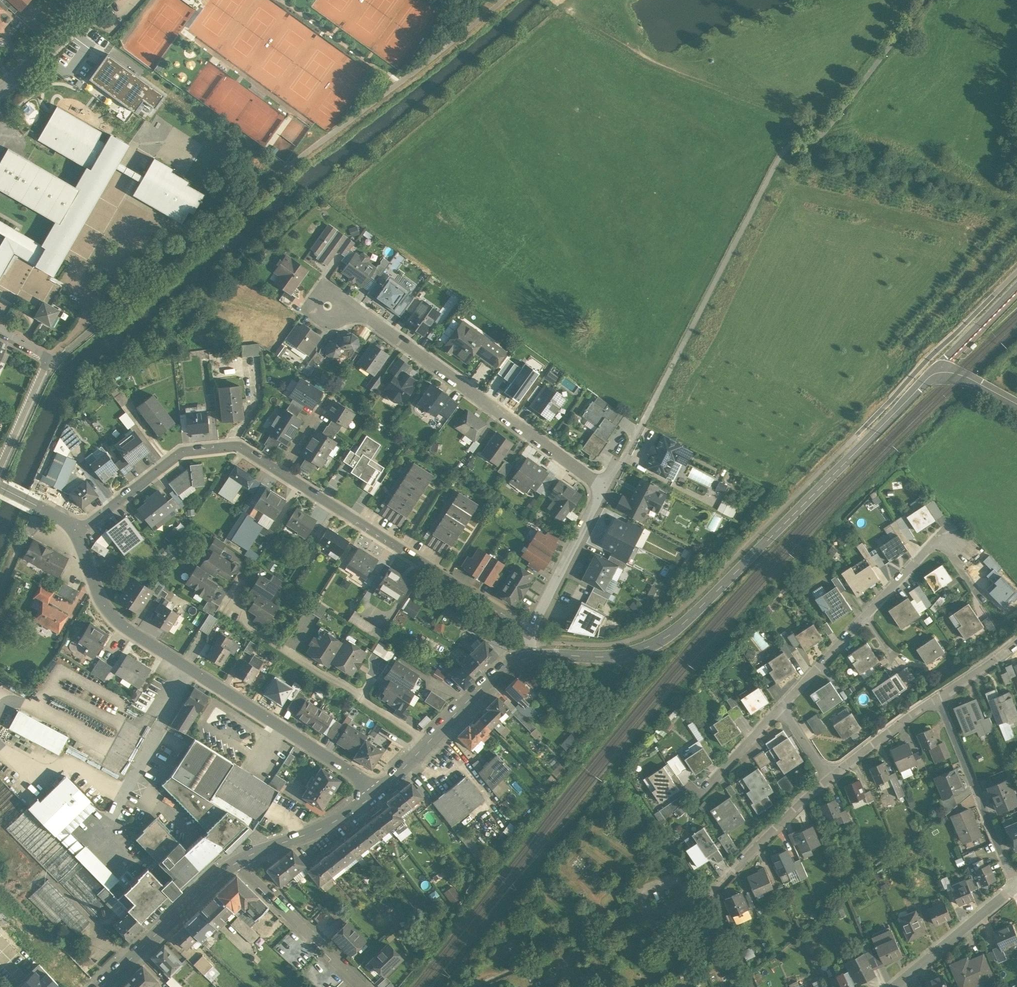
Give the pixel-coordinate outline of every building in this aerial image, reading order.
[(0,0),(0,9),(4,13),(8,8),(1,1),(0,0)] [(10,0),(2,0),(1,1),(8,8),(14,13),(19,8),(10,0)] [(19,8),(20,10),(29,0),(10,0),(19,8)] [(1,31),(1,27),(5,23),(8,23),(10,20),(9,17),(0,9),(0,31),(1,31)] [(165,95),(107,52),(86,81),(134,115),(142,103),(154,111),(165,95)] [(165,64),(161,60),(154,70),(158,73),(165,64)] [(101,132),(56,106),(37,140),(85,167),(89,170),(104,144),(97,139),(101,132)] [(55,219),(41,245),(45,247),(35,264),(34,265),(53,276),(115,167),(117,163),(128,145),(110,134),(104,144),(89,170),(85,167),(71,193),(75,195),(60,222),(55,219)] [(7,148),(0,161),(0,190),(7,194),(8,192),(7,191),(22,165),(23,166),(27,160),(7,148)] [(171,169),(153,158),(143,177),(140,181),(133,195),(181,222),(188,211),(192,213),(203,194),(186,184),(187,181),(170,171),(171,169)] [(143,177),(117,163),(115,167),(140,181),(143,177)] [(23,166),(22,165),(7,191),(8,192),(55,219),(60,222),(75,195),(71,193),(23,166)] [(0,221),(0,275),(13,252),(23,235),(0,221)] [(359,234),(356,227),(349,229),(351,237),(359,234)] [(336,232),(333,236),(325,229),(311,248),(314,251),(314,253),(314,254),(315,255),(316,255),(317,255),(318,255),(319,254),(321,255),(318,259),(326,264),(337,250),(337,249),(345,238),(336,232)] [(41,245),(23,235),(13,252),(35,264),(45,247),(41,245)] [(345,238),(337,249),(345,255),(353,244),(345,238)] [(368,257),(363,253),(360,254),(353,264),(349,261),(341,272),(349,277),(348,279),(349,281),(353,284),(355,283),(355,282),(362,287),(370,277),(376,269),(375,268),(367,262),(368,260),(368,257)] [(307,271),(286,256),(274,272),(283,278),(278,285),(286,290),(290,293),(307,271)] [(384,259),(380,265),(385,268),(389,263),(384,259)] [(378,264),(375,268),(376,269),(370,277),(376,282),(385,268),(380,265),(378,264)] [(411,291),(389,275),(381,286),(375,294),(377,296),(376,298),(382,302),(392,309),(393,310),(394,308),(397,310),(404,300),(411,291)] [(381,286),(375,282),(367,294),(381,304),(382,302),(376,298),(377,296),(375,294),(381,286)] [(286,290),(279,300),(288,307),(295,297),(290,293),(286,290)] [(409,304),(405,309),(413,314),(422,302),(414,296),(409,304)] [(392,309),(391,311),(399,317),(405,309),(409,304),(404,300),(397,310),(394,308),(393,310),(392,309)] [(59,311),(43,302),(34,317),(50,326),(59,311)] [(413,314),(407,323),(424,334),(438,313),(422,302),(413,314)] [(495,345),(462,322),(443,349),(451,355),(453,352),(467,362),(475,350),(486,358),(495,345)] [(295,324),(287,335),(293,339),(301,328),(295,324)] [(301,328),(293,339),(296,342),(294,344),(307,354),(320,337),(303,325),(301,328)] [(340,337),(336,342),(330,343),(327,347),(328,353),(332,357),(339,356),(342,351),(354,349),(357,344),(356,338),(351,335),(340,337)] [(259,343),(241,345),(242,357),(260,355),(259,343)] [(387,354),(372,344),(358,363),(373,373),(387,354)] [(495,345),(486,358),(496,365),(505,353),(495,345)] [(324,358),(316,352),(307,364),(315,370),(324,358)] [(408,365),(398,358),(389,371),(394,375),(397,371),(400,373),(402,371),(404,372),(408,365)] [(521,368),(508,359),(498,373),(511,382),(521,368)] [(519,401),(538,373),(525,364),(524,363),(521,368),(511,382),(504,392),(518,402),(519,401)] [(544,379),(553,383),(559,370),(551,365),(544,379)] [(400,373),(397,371),(394,375),(395,376),(386,389),(389,391),(387,393),(399,402),(401,399),(403,401),(413,388),(411,386),(415,380),(414,379),(413,381),(406,376),(405,373),(404,372),(402,371),(400,373)] [(375,374),(367,386),(373,391),(374,390),(375,391),(382,380),(381,380),(382,379),(375,374)] [(320,393),(299,380),(292,392),(296,394),(295,394),(300,397),(299,399),(305,403),(311,407),(315,400),(316,401),(320,393)] [(448,397),(431,384),(417,403),(427,411),(431,406),(438,411),(448,397)] [(239,385),(219,388),(220,397),(222,397),(223,404),(221,404),(222,413),(224,413),(225,421),(242,419),(239,385)] [(537,385),(527,400),(532,403),(542,389),(537,385)] [(542,389),(532,403),(540,409),(539,411),(546,417),(550,411),(553,413),(563,399),(544,386),(542,389)] [(124,390),(114,397),(122,407),(131,399),(124,390)] [(300,397),(295,394),(290,402),(301,409),(305,403),(299,399),(300,397)] [(174,423),(152,395),(137,406),(159,435),(174,423)] [(458,404),(448,397),(438,411),(448,419),(458,404)] [(354,414),(334,401),(325,414),(332,419),(342,425),(345,427),(354,414)] [(616,418),(605,409),(605,410),(593,401),(583,416),(584,417),(587,412),(591,415),(589,418),(600,425),(594,433),(607,442),(618,426),(613,423),(616,418)] [(301,409),(291,403),(286,411),(296,417),(298,413),(301,409)] [(620,412),(609,404),(605,409),(616,418),(620,412)] [(286,411),(282,408),(274,420),(294,432),(301,421),(296,417),(286,411)] [(486,424),(468,411),(456,427),(474,441),(475,440),(486,424)] [(126,412),(119,418),(127,429),(135,423),(126,412)] [(195,413),(186,414),(187,431),(188,433),(208,431),(205,412),(195,413)] [(186,414),(179,415),(181,432),(187,431),(186,414)] [(342,425),(332,419),(327,426),(336,432),(337,432),(342,425)] [(294,432),(274,420),(267,432),(270,434),(281,441),(286,444),(294,432)] [(81,442),(66,424),(60,438),(69,451),(81,442)] [(327,426),(326,425),(321,433),(331,440),(336,432),(327,426)] [(321,433),(316,430),(308,442),(328,454),(335,442),(331,440),(321,433)] [(133,431),(115,445),(123,455),(130,464),(132,463),(148,451),(133,431)] [(496,432),(481,453),(498,465),(513,444),(496,432)] [(594,433),(582,450),(590,455),(590,457),(590,458),(591,459),(592,460),(593,460),(595,460),(596,459),(598,456),(599,457),(608,443),(607,442),(594,433)] [(281,441),(270,434),(264,444),(266,445),(274,451),(281,441)] [(366,435),(355,453),(356,454),(353,458),(357,461),(350,472),(367,483),(371,477),(376,469),(368,463),(380,444),(366,435)] [(664,435),(657,448),(655,446),(651,454),(653,455),(647,467),(666,477),(671,467),(679,471),(683,463),(686,465),(692,452),(681,447),(682,445),(664,435)] [(69,451),(60,438),(53,451),(57,453),(57,452),(67,456),(69,451)] [(474,441),(468,449),(473,452),(479,443),(475,440),(474,441)] [(328,454),(308,442),(301,454),(306,457),(316,463),(320,466),(328,454)] [(274,451),(266,445),(262,450),(268,454),(271,451),(273,452),(274,451)] [(99,447),(92,454),(96,459),(104,453),(99,447)] [(355,453),(350,450),(343,461),(349,465),(353,458),(356,454),(355,453)] [(67,456),(57,452),(57,453),(46,477),(42,475),(40,481),(62,491),(73,466),(76,460),(67,456)] [(115,465),(105,452),(104,453),(96,459),(89,465),(103,482),(110,476),(108,474),(117,467),(115,465)] [(96,459),(92,454),(85,459),(89,465),(96,459)] [(130,464),(123,455),(119,459),(120,461),(128,471),(134,466),(132,463),(130,464)] [(316,463),(306,457),(300,467),(310,473),(316,463)] [(545,472),(526,458),(514,475),(514,480),(518,482),(516,485),(525,492),(530,485),(537,490),(542,483),(539,481),(545,472)] [(128,471),(120,461),(115,465),(117,467),(123,475),(128,471)] [(505,461),(497,471),(505,476),(512,466),(505,461)] [(432,475),(413,463),(406,473),(425,486),(432,475)] [(200,464),(190,465),(191,467),(169,483),(174,490),(177,494),(178,494),(192,483),(193,486),(203,485),(200,464)] [(73,466),(62,491),(68,494),(70,493),(85,481),(73,466)] [(254,478),(236,466),(229,476),(230,476),(219,493),(230,500),(241,484),(247,488),(248,488),(254,479),(254,478)] [(710,486),(714,476),(692,467),(688,476),(710,486)] [(554,476),(547,470),(545,472),(539,481),(542,483),(547,486),(554,477),(554,476)] [(406,473),(402,471),(396,481),(419,496),(425,486),(406,473)] [(381,483),(371,477),(367,483),(363,489),(373,495),(381,483)] [(547,486),(544,491),(550,496),(560,481),(554,477),(547,486)] [(257,481),(254,479),(248,488),(247,488),(246,489),(253,494),(260,483),(257,481)] [(642,480),(631,501),(623,497),(618,507),(642,520),(651,503),(660,507),(666,495),(657,491),(658,488),(642,480)] [(85,481),(70,493),(81,507),(96,495),(85,481)] [(419,496),(396,481),(390,491),(393,494),(412,506),(419,496)] [(581,495),(561,481),(560,481),(550,496),(561,504),(554,515),(562,521),(570,510),(570,511),(581,495)] [(267,487),(260,483),(253,494),(259,498),(265,488),(266,489),(267,487)] [(249,515),(248,515),(264,525),(263,525),(268,528),(285,501),(266,489),(265,488),(259,498),(249,515)] [(167,501),(158,490),(148,499),(149,500),(138,510),(151,526),(172,509),(173,508),(167,501)] [(174,490),(170,493),(172,497),(178,503),(183,500),(178,494),(177,494),(174,490)] [(477,504),(458,492),(452,503),(471,515),(477,504)] [(412,506),(393,494),(386,504),(390,507),(395,510),(400,513),(405,516),(412,506)] [(172,497),(167,501),(173,508),(172,509),(175,513),(181,508),(178,503),(172,497)] [(716,509),(733,517),(738,506),(721,499),(716,509)] [(385,503),(379,513),(384,517),(390,507),(386,504),(385,503)] [(471,515),(452,503),(445,513),(464,525),(471,515)] [(925,505),(908,517),(914,525),(918,531),(935,520),(925,505)] [(390,507),(384,517),(389,520),(395,510),(390,507)] [(307,517),(295,509),(287,522),(299,530),(297,532),(305,537),(315,521),(308,516),(307,517)] [(395,510),(389,520),(394,523),(400,513),(395,510)] [(243,511),(226,537),(248,550),(263,525),(264,525),(248,515),(249,515),(243,511)] [(400,513),(394,523),(399,527),(405,516),(400,513)] [(464,525),(445,513),(439,523),(458,535),(464,525)] [(907,526),(909,529),(914,525),(908,517),(906,514),(896,521),(902,530),(907,526)] [(109,531),(108,532),(114,539),(124,551),(141,538),(125,518),(109,531)] [(626,525),(616,520),(613,526),(610,527),(608,531),(632,544),(638,532),(626,525)] [(644,528),(629,520),(626,525),(638,532),(641,534),(644,528)] [(896,521),(890,525),(896,533),(902,530),(896,521)] [(458,535),(439,523),(432,533),(436,536),(441,539),(446,542),(451,545),(458,535)] [(907,526),(902,530),(909,541),(914,537),(909,529),(907,526)] [(107,529),(96,541),(106,548),(114,539),(108,532),(109,531),(107,529)] [(339,537),(327,529),(319,542),(331,550),(328,553),(336,559),(348,541),(339,536),(339,537)] [(909,541),(902,530),(896,533),(897,535),(903,544),(909,541)] [(545,536),(537,531),(530,543),(550,556),(557,544),(556,543),(545,536)] [(559,538),(549,531),(545,536),(556,543),(557,540),(559,538)] [(632,544),(608,531),(605,536),(606,539),(603,545),(613,550),(625,556),(626,556),(632,544)] [(432,533),(431,533),(424,543),(429,546),(436,536),(432,533)] [(897,535),(880,547),(890,562),(907,550),(903,544),(897,535)] [(441,539),(436,536),(429,546),(435,549),(441,539)] [(226,544),(216,537),(208,550),(212,553),(213,552),(218,556),(226,544)] [(441,539),(435,549),(440,552),(446,542),(441,539)] [(67,558),(34,540),(24,558),(32,562),(33,560),(44,566),(43,568),(58,577),(67,558)] [(106,548),(96,541),(91,548),(104,557),(108,549),(106,548)] [(451,545),(446,542),(440,552),(445,555),(451,545)] [(870,555),(862,542),(857,546),(865,559),(870,555)] [(550,556),(530,543),(522,555),(530,560),(540,566),(543,568),(550,556)] [(357,549),(348,563),(359,570),(357,573),(366,579),(378,560),(377,560),(369,555),(369,554),(368,554),(367,556),(357,549)] [(466,569),(477,577),(490,557),(478,549),(472,559),(466,569)] [(625,556),(613,550),(610,555),(626,563),(629,557),(626,556),(625,556)] [(218,556),(213,552),(212,553),(208,559),(204,560),(200,567),(213,576),(216,571),(227,578),(231,572),(235,571),(237,567),(237,564),(234,562),(230,563),(218,556)] [(608,561),(596,555),(590,567),(610,578),(616,566),(617,566),(608,561)] [(626,563),(610,555),(608,561),(617,566),(616,566),(623,569),(626,563)] [(876,564),(870,555),(865,559),(869,565),(870,565),(871,568),(876,564)] [(998,572),(1002,568),(989,555),(983,561),(993,571),(994,569),(998,572)] [(467,556),(461,566),(466,569),(472,559),(467,556)] [(490,557),(477,577),(489,584),(490,584),(496,574),(502,564),(490,557)] [(385,563),(378,558),(377,560),(378,560),(366,579),(364,582),(370,586),(378,573),(385,563)] [(540,566),(530,560),(527,565),(537,572),(540,566)] [(385,563),(378,573),(383,576),(389,567),(390,566),(385,563)] [(216,585),(205,578),(206,576),(208,573),(212,576),(213,576),(200,567),(197,565),(194,571),(189,572),(190,577),(186,583),(197,589),(195,592),(208,600),(209,601),(210,600),(213,594),(213,590),(216,585)] [(532,575),(516,565),(497,594),(513,604),(517,597),(518,598),(522,592),(523,593),(526,589),(525,588),(529,582),(528,582),(532,575)] [(856,574),(852,577),(858,586),(862,591),(879,580),(871,568),(870,565),(869,565),(856,574)] [(942,565),(925,576),(935,591),(952,579),(942,565)] [(383,576),(376,587),(397,601),(410,581),(389,567),(383,576)] [(610,578),(590,567),(584,579),(595,585),(604,590),(604,589),(610,578)] [(856,574),(851,567),(842,573),(847,581),(847,584),(849,585),(853,590),(858,586),(852,577),(856,574)] [(994,569),(993,571),(987,576),(995,584),(988,591),(1004,607),(1011,600),(1014,603),(1016,600),(1016,592),(998,572),(994,569)] [(496,574),(490,584),(494,587),(501,577),(496,574)] [(283,583),(272,576),(269,582),(277,587),(276,588),(279,589),(283,583)] [(845,589),(836,576),(831,579),(836,586),(836,587),(836,586),(840,593),(845,589)] [(133,578),(119,600),(138,612),(151,593),(152,591),(152,590),(133,578)] [(269,582),(263,578),(258,579),(251,590),(260,596),(268,601),(276,588),(277,587),(269,582)] [(164,585),(157,581),(152,590),(152,591),(151,593),(157,597),(162,589),(164,585)] [(79,591),(63,582),(57,593),(73,602),(79,591)] [(54,591),(41,584),(33,598),(42,603),(42,602),(47,605),(54,591)] [(604,590),(595,585),(592,591),(608,599),(611,593),(604,589),(604,590)] [(816,596),(824,590),(820,586),(813,591),(816,596)] [(836,586),(821,596),(829,608),(825,611),(833,622),(852,610),(840,593),(836,586),(836,587),(836,586)] [(858,586),(853,590),(857,597),(863,593),(862,591),(858,586)] [(925,595),(919,586),(914,589),(920,598),(925,595)] [(166,592),(162,589),(157,597),(155,600),(160,603),(164,598),(168,593),(166,592)] [(920,598),(914,589),(909,593),(916,603),(921,600),(920,598)] [(592,591),(586,603),(597,609),(600,603),(605,606),(608,599),(592,591)] [(932,605),(925,595),(920,598),(921,600),(927,608),(932,605)] [(268,601),(260,596),(257,601),(254,602),(249,610),(258,615),(268,621),(277,607),(268,601)] [(829,608),(821,596),(817,599),(825,611),(829,608)] [(418,616),(422,601),(407,597),(403,612),(418,616)] [(164,598),(160,603),(158,607),(161,608),(152,622),(167,631),(178,614),(171,610),(171,609),(174,604),(164,598)] [(326,608),(311,598),(304,608),(320,618),(326,608)] [(920,616),(907,598),(893,608),(898,615),(894,618),(901,629),(920,616)] [(219,606),(210,600),(209,601),(208,600),(202,609),(212,616),(219,606)] [(586,603),(582,601),(577,610),(578,611),(572,621),(567,620),(565,630),(598,636),(600,626),(597,626),(599,622),(602,623),(607,614),(597,609),(586,603)] [(47,605),(42,602),(42,603),(33,619),(40,623),(41,627),(46,630),(50,628),(58,632),(67,615),(47,605)] [(968,604),(954,613),(962,625),(957,628),(965,640),(984,627),(968,604)] [(385,632),(353,612),(348,621),(379,641),(385,632)] [(217,619),(209,614),(202,624),(210,629),(217,619)] [(268,621),(258,615),(254,620),(264,627),(268,621)] [(988,618),(983,622),(990,632),(995,629),(988,618)] [(833,632),(826,622),(821,626),(828,636),(833,632)] [(107,635),(90,624),(79,640),(88,646),(87,649),(86,649),(85,650),(86,651),(84,652),(93,658),(107,635)] [(485,630),(475,624),(472,630),(481,636),(485,630)] [(813,624),(796,636),(800,642),(801,644),(805,651),(823,639),(813,624)] [(341,643),(328,635),(329,633),(328,631),(323,628),(315,640),(313,638),(309,643),(312,645),(307,652),(328,666),(331,661),(331,660),(341,643)] [(796,636),(794,633),(788,636),(789,638),(795,647),(801,644),(800,642),(796,636)] [(231,639),(222,634),(216,642),(221,646),(223,642),(228,645),(231,639)] [(795,647),(789,638),(784,642),(791,652),(796,649),(795,647)] [(934,638),(917,649),(927,664),(944,653),(934,638)] [(231,639),(228,645),(223,642),(221,646),(230,651),(229,651),(233,654),(239,645),(231,639)] [(364,652),(344,639),(341,643),(331,660),(331,661),(351,673),(355,667),(357,668),(361,663),(358,662),(364,652)] [(79,640),(75,646),(84,652),(86,651),(85,650),(86,649),(87,649),(88,646),(79,640)] [(250,640),(244,650),(250,654),(256,646),(256,645),(250,640)] [(484,640),(469,654),(470,654),(471,655),(484,668),(496,657),(496,654),(496,653),(495,652),(484,640)] [(216,642),(207,656),(221,665),(229,651),(230,651),(221,646),(216,642)] [(389,648),(379,642),(372,652),(383,658),(389,648)] [(791,652),(784,642),(779,645),(783,652),(784,652),(788,658),(793,655),(791,652)] [(867,643),(852,653),(857,660),(853,663),(860,674),(871,667),(879,661),(867,643)] [(389,648),(383,658),(388,662),(395,652),(389,648)] [(783,652),(769,662),(774,669),(770,672),(777,683),(796,670),(788,658),(784,652),(783,652)] [(484,668),(471,655),(470,654),(472,656),(462,667),(473,679),(484,668)] [(149,669),(128,656),(128,655),(127,655),(116,673),(139,687),(150,669),(149,669)] [(263,661),(254,655),(253,655),(248,663),(258,669),(263,661)] [(112,667),(99,659),(91,673),(103,681),(109,671),(112,667)] [(248,663),(244,660),(235,674),(249,683),(258,669),(248,663)] [(417,675),(395,661),(385,677),(390,680),(391,680),(401,686),(407,691),(408,690),(410,687),(413,686),(414,684),(414,681),(417,675)] [(1013,664),(1006,667),(1007,671),(1010,677),(1016,674),(1016,669),(1015,665),(1014,666),(1013,664)] [(462,667),(452,676),(463,688),(473,679),(462,667)] [(871,667),(860,674),(864,679),(875,672),(871,667)] [(907,667),(902,671),(909,681),(914,678),(907,667)] [(432,673),(442,679),(445,674),(436,668),(432,673)] [(114,674),(109,671),(103,681),(108,684),(114,674)] [(909,681),(902,671),(897,674),(904,685),(909,681)] [(1007,671),(1001,673),(1005,684),(1012,681),(1010,677),(1007,671)] [(281,706),(287,698),(293,688),(291,687),(275,676),(263,695),(281,706)] [(528,689),(517,678),(505,689),(519,703),(524,708),(526,707),(529,704),(521,696),(528,689)] [(890,678),(873,689),(883,704),(900,693),(890,678)] [(390,680),(380,697),(390,703),(401,686),(391,680),(390,680)] [(830,681),(815,691),(820,699),(816,701),(824,712),(842,700),(830,681)] [(287,698),(292,701),(296,695),(302,686),(295,682),(291,687),(293,688),(287,698)] [(401,686),(390,703),(397,708),(402,711),(403,708),(413,693),(408,690),(407,691),(401,686)] [(207,696),(194,687),(171,724),(184,732),(185,732),(207,696)] [(759,687),(742,699),(751,714),(769,702),(759,687)] [(996,688),(986,692),(999,723),(1008,719),(1009,723),(1016,720),(1016,710),(1009,691),(999,696),(996,688)] [(142,692),(137,689),(131,699),(136,702),(142,692)] [(446,701),(431,691),(424,701),(439,711),(446,701)] [(302,698),(296,695),(292,701),(287,709),(293,713),(302,698)] [(497,697),(487,707),(501,722),(511,712),(511,711),(497,697)] [(976,699),(956,706),(965,726),(967,725),(970,733),(984,727),(986,733),(995,729),(990,717),(984,719),(976,699)] [(305,700),(295,715),(309,724),(319,709),(305,700)] [(524,708),(519,703),(515,707),(528,720),(534,714),(526,707),(524,708)] [(737,705),(732,708),(738,717),(743,714),(737,705)] [(487,707),(483,711),(485,713),(479,719),(490,729),(493,726),(498,732),(504,726),(500,723),(501,722),(487,707)] [(528,720),(515,707),(511,711),(511,712),(530,731),(532,731),(536,728),(528,720)] [(402,711),(397,708),(393,714),(404,720),(409,712),(403,708),(402,711)] [(738,717),(732,708),(727,712),(729,714),(733,721),(738,717)] [(332,718),(319,709),(309,724),(322,733),(331,719),(332,718)] [(18,710),(9,728),(58,754),(68,737),(18,710)] [(666,717),(672,725),(679,720),(673,712),(666,717)] [(851,713),(834,725),(844,740),(861,728),(851,713)] [(8,714),(2,724),(8,727),(13,717),(8,714)] [(729,714),(714,724),(719,731),(715,734),(722,745),(741,732),(733,721),(729,714)] [(817,714),(808,720),(811,725),(820,719),(817,714)] [(331,719),(323,732),(332,739),(341,725),(331,719)] [(479,719),(476,722),(474,720),(468,726),(482,741),(488,734),(486,732),(490,729),(479,719)] [(820,719),(811,725),(814,730),(823,724),(820,719)] [(823,724),(814,730),(817,735),(827,729),(823,724)] [(366,738),(348,726),(344,732),(338,742),(345,747),(346,746),(357,753),(365,740),(366,738)] [(482,741),(468,726),(457,736),(472,751),(482,741)] [(931,728),(918,734),(918,735),(918,734),(925,749),(924,750),(925,750),(930,748),(938,744),(931,729),(932,729),(931,728)] [(783,730),(776,735),(776,736),(766,743),(770,749),(769,750),(784,773),(804,760),(783,730)] [(233,763),(194,738),(170,775),(209,800),(233,763)] [(713,752),(705,739),(699,742),(703,748),(708,755),(713,752)] [(357,753),(354,757),(364,764),(364,766),(368,768),(370,767),(371,768),(381,751),(365,740),(357,753)] [(943,742),(938,744),(942,754),(947,751),(943,742)] [(908,743),(892,750),(900,770),(916,763),(917,763),(913,754),(908,743)] [(938,744),(930,748),(934,757),(939,755),(942,754),(938,744)] [(703,748),(686,760),(695,774),(713,762),(708,755),(703,748)] [(763,751),(758,754),(766,765),(771,762),(763,751)] [(924,764),(919,751),(913,754),(917,763),(916,763),(918,767),(924,764)] [(942,754),(939,755),(941,760),(949,756),(947,751),(942,754)] [(294,756),(289,753),(283,763),(288,766),(294,756)] [(766,765),(758,754),(753,758),(761,769),(766,765)] [(496,755),(483,768),(477,760),(472,764),(491,788),(496,783),(510,769),(496,755)] [(884,762),(871,768),(878,783),(890,778),(891,778),(890,775),(884,762)] [(268,785),(233,763),(209,800),(243,821),(252,830),(258,821),(259,821),(277,791),(268,785)] [(681,773),(675,764),(670,767),(677,776),(681,773)] [(679,790),(663,767),(649,777),(656,788),(652,791),(660,803),(679,790)] [(340,781),(320,768),(314,777),(312,775),(308,781),(331,795),(340,781)] [(758,768),(743,778),(751,789),(747,792),(754,803),(773,791),(758,768)] [(964,790),(955,769),(936,777),(944,797),(944,798),(953,794),(964,790)] [(895,772),(890,775),(891,778),(890,778),(899,798),(905,796),(904,793),(900,785),(895,772)] [(286,781),(275,774),(268,785),(277,791),(279,792),(286,781)] [(243,821),(209,800),(170,775),(160,784),(207,831),(203,835),(219,844),(224,849),(228,853),(252,830),(243,821)] [(466,776),(432,802),(451,825),(484,800),(466,776)] [(787,776),(778,782),(788,797),(798,790),(787,776)] [(65,777),(40,801),(37,799),(28,808),(54,835),(89,801),(65,777)] [(865,793),(859,780),(846,785),(853,801),(865,796),(866,795),(865,793)] [(989,788),(999,811),(1016,804),(1016,800),(1008,780),(989,788)] [(331,795),(308,781),(305,786),(307,788),(302,797),(322,809),(331,795)] [(416,790),(410,783),(399,792),(410,806),(416,801),(422,797),(419,793),(416,790)] [(496,783),(491,788),(493,791),(499,786),(496,783)] [(906,783),(900,785),(904,793),(909,791),(906,783)] [(731,785),(726,788),(733,799),(738,796),(731,785)] [(868,803),(874,800),(870,791),(865,793),(866,795),(865,796),(868,803)] [(399,792),(387,802),(390,806),(390,805),(398,816),(410,806),(399,792)] [(953,794),(944,798),(944,797),(939,799),(946,815),(957,805),(953,794)] [(681,796),(671,803),(676,810),(684,802),(681,796)] [(729,798),(715,807),(723,819),(718,822),(726,833),(745,821),(729,798)] [(834,799),(822,805),(828,820),(841,815),(840,812),(834,799)] [(416,801),(410,806),(412,809),(419,804),(416,801)] [(671,803),(660,810),(665,819),(676,810),(671,803)] [(390,806),(378,815),(390,829),(401,819),(398,816),(390,805),(390,806)] [(504,805),(498,810),(506,820),(512,815),(504,805)] [(957,805),(946,815),(948,819),(953,816),(961,813),(957,805)] [(410,806),(398,816),(401,819),(412,809),(410,806)] [(28,808),(27,808),(6,829),(58,883),(59,882),(64,878),(73,870),(81,862),(74,855),(54,835),(28,808)] [(961,813),(953,816),(964,842),(980,835),(970,809),(961,813)] [(845,810),(840,812),(841,815),(844,822),(850,819),(845,810)] [(378,815),(367,824),(378,838),(390,829),(378,815)] [(169,830),(156,816),(142,830),(143,831),(135,839),(158,862),(178,841),(168,831),(169,830)] [(401,819),(390,829),(392,832),(404,823),(401,819)] [(850,819),(844,822),(847,828),(852,826),(850,819)] [(1006,826),(1016,850),(1016,821),(1006,826)] [(367,824),(355,833),(366,847),(378,838),(367,824)] [(718,849),(704,827),(685,840),(691,850),(688,852),(698,867),(709,860),(707,856),(712,853),(718,849)] [(795,834),(799,843),(803,852),(820,845),(812,827),(795,834)] [(390,829),(378,838),(380,841),(392,832),(390,829)] [(463,829),(458,833),(476,857),(481,853),(463,829)] [(794,832),(789,834),(793,845),(799,843),(795,834),(794,832)] [(348,838),(343,843),(354,857),(366,847),(355,833),(348,838)] [(178,841),(158,862),(159,862),(165,869),(172,876),(170,878),(180,889),(224,849),(219,844),(203,835),(202,835),(186,850),(178,841)] [(720,840),(730,855),(737,850),(728,835),(720,840)] [(378,838),(366,847),(369,851),(380,841),(378,838)] [(343,843),(331,852),(343,866),(354,857),(343,843)] [(118,880),(84,846),(74,855),(81,862),(104,887),(108,890),(115,883),(118,880)] [(366,847),(354,857),(357,860),(369,851),(366,847)] [(724,859),(718,849),(712,853),(718,863),(724,859)] [(304,866),(292,850),(279,860),(292,876),(302,867),(304,866)] [(787,850),(773,856),(778,867),(777,868),(780,875),(788,872),(795,868),(790,857),(787,850)] [(331,852),(320,861),(331,875),(343,866),(331,852)] [(354,857),(343,866),(345,869),(357,860),(354,857)] [(279,860),(267,870),(279,886),(285,881),(292,876),(279,860)] [(800,860),(795,862),(799,872),(805,870),(800,860)] [(982,860),(972,864),(975,871),(976,870),(984,866),(982,860)] [(320,861),(308,871),(319,885),(331,875),(320,861)] [(104,887),(81,862),(73,870),(97,894),(98,893),(104,887)] [(165,869),(159,862),(150,870),(164,884),(170,878),(172,876),(165,869)] [(984,866),(976,870),(980,880),(977,881),(980,887),(995,880),(989,864),(984,866)] [(343,866),(331,875),(333,879),(345,869),(343,866)] [(147,867),(137,877),(138,878),(136,879),(137,879),(125,891),(124,891),(126,894),(135,903),(147,915),(167,895),(168,895),(160,887),(164,884),(150,870),(147,867)] [(302,867),(292,876),(294,879),(304,871),(302,867)] [(97,894),(73,870),(64,878),(91,905),(97,900),(99,897),(97,894)] [(765,870),(748,877),(755,893),(762,890),(763,892),(773,888),(765,870)] [(805,870),(799,872),(802,880),(808,877),(805,870)] [(788,872),(780,875),(784,883),(791,880),(788,872)] [(257,896),(236,875),(234,877),(234,876),(216,893),(215,894),(233,911),(239,906),(243,909),(257,897),(257,896)] [(331,875),(319,885),(322,888),(333,879),(331,875)] [(292,876),(285,881),(287,884),(294,879),(292,876)] [(91,905),(64,878),(59,882),(97,921),(97,920),(101,916),(91,905)] [(164,884),(160,887),(168,895),(167,895),(171,899),(181,890),(180,889),(170,878),(164,884)] [(650,893),(672,894),(672,879),(650,878),(650,893)] [(973,878),(966,881),(970,891),(977,888),(973,878)] [(91,923),(48,879),(35,892),(61,919),(78,936),(91,923)] [(966,880),(951,887),(959,905),(974,898),(970,891),(966,881),(966,880)] [(124,891),(115,883),(108,890),(117,899),(128,910),(135,903),(126,894),(124,891)] [(453,886),(444,893),(452,903),(460,896),(453,886)] [(108,890),(104,887),(98,893),(110,906),(112,904),(117,899),(108,890)] [(788,902),(782,887),(779,888),(784,900),(786,904),(788,902)] [(784,900),(779,888),(773,891),(778,903),(784,900)] [(61,919),(35,892),(28,898),(55,925),(61,919)] [(741,892),(725,899),(732,914),(733,916),(748,910),(741,892)] [(216,895),(198,912),(215,927),(216,928),(233,911),(216,895)] [(257,897),(243,909),(254,919),(264,910),(267,907),(257,897)] [(942,897),(931,902),(934,908),(945,903),(942,897)] [(128,910),(117,899),(112,904),(120,912),(123,912),(124,911),(126,913),(128,911),(128,910)] [(147,915),(135,903),(128,910),(128,911),(140,922),(147,915)] [(934,908),(929,910),(935,925),(951,918),(945,903),(934,908)] [(337,904),(328,913),(341,926),(349,917),(337,904)] [(239,906),(233,911),(237,915),(243,909),(239,906)] [(243,909),(237,915),(238,916),(250,927),(258,919),(266,912),(264,910),(254,919),(243,909)] [(748,910),(733,916),(736,924),(752,918),(748,910)] [(126,913),(118,921),(117,921),(113,924),(113,925),(129,941),(143,926),(140,922),(128,911),(126,913)] [(322,911),(314,918),(318,923),(326,915),(322,911)] [(916,911),(906,915),(908,919),(901,922),(909,940),(926,933),(916,911)] [(215,927),(198,912),(184,926),(196,938),(199,940),(200,941),(204,938),(211,931),(215,927)] [(732,914),(726,916),(731,927),(736,924),(733,916),(732,914)] [(250,927),(238,916),(230,924),(251,944),(259,936),(250,927)] [(107,918),(101,924),(107,931),(113,925),(113,924),(107,918)] [(364,941),(347,924),(333,937),(350,955),(364,941)] [(196,938),(184,926),(173,936),(185,949),(194,940),(196,938)] [(995,933),(1001,948),(1002,950),(1016,944),(1016,937),(1012,926),(995,933)] [(216,928),(215,927),(211,931),(214,934),(214,935),(214,936),(218,940),(223,935),(216,928)] [(891,930),(873,938),(876,946),(895,938),(891,930)] [(895,938),(876,946),(879,952),(884,964),(892,960),(891,958),(902,954),(895,938)] [(181,964),(163,945),(151,957),(152,958),(152,957),(157,963),(164,971),(163,972),(167,976),(169,975),(181,964)] [(388,945),(371,962),(384,976),(401,959),(388,945)] [(751,946),(743,949),(747,960),(755,956),(751,946)] [(1006,960),(1002,950),(1001,948),(994,951),(999,963),(1006,960)] [(878,966),(874,955),(873,955),(871,951),(864,954),(867,960),(872,969),(878,966)] [(879,952),(874,955),(878,966),(884,964),(879,952)] [(90,968),(78,955),(73,960),(86,973),(90,968)] [(202,956),(193,965),(204,975),(213,966),(202,956)] [(962,964),(961,961),(951,965),(960,986),(966,986),(980,981),(982,984),(993,979),(983,956),(962,964)] [(867,960),(862,962),(859,957),(849,961),(852,967),(860,983),(875,976),(872,969),(867,960)] [(39,965),(33,971),(34,972),(49,986),(55,986),(58,984),(39,965)] [(142,967),(129,979),(136,986),(149,986),(150,986),(156,981),(142,967)] [(34,972),(18,986),(49,986),(34,972)] [(849,973),(843,976),(847,983),(848,986),(855,986),(849,973)] [(833,979),(836,986),(838,986),(847,983),(843,976),(843,975),(833,979)] [(926,982),(928,986),(947,986),(942,975),(926,982)] [(171,978),(166,983),(170,986),(180,986),(171,978)] [(378,986),(386,986),(390,983),(386,978),(378,986)]
